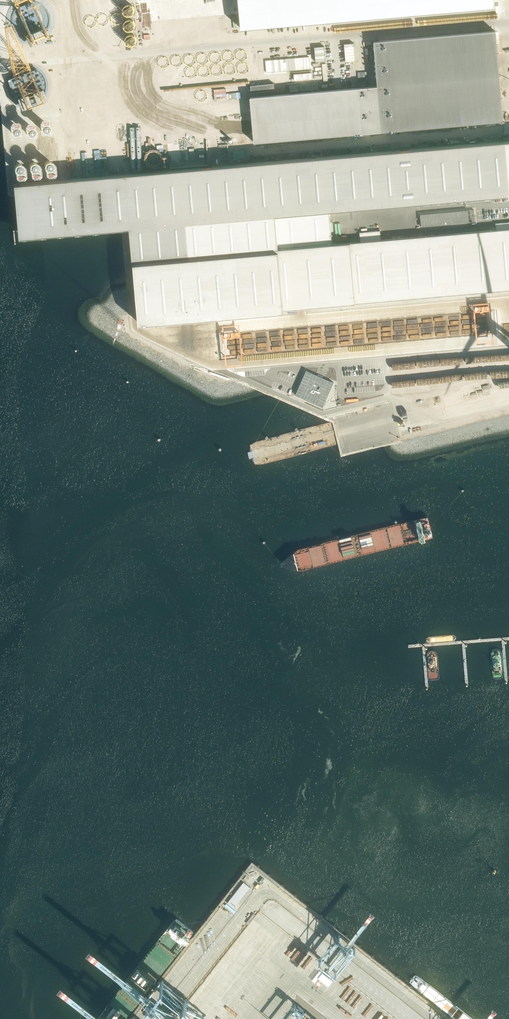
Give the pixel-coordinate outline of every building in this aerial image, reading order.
[(241,29),(493,7),(493,0),(239,0),(241,29)] [(377,85),(248,97),(252,143),(503,121),(495,31),(373,42),(377,85)] [(346,61),(356,60),(354,43),(344,44),(346,61)] [(324,46),(314,47),(315,62),(325,61),(324,46)] [(19,184),(24,237),(130,228),(187,223),(275,215),(328,211),(508,195),(508,141),(505,141),(126,175),(19,184)] [(328,211),(275,215),(278,249),(331,245),(328,211)] [(133,264),(138,314),(139,324),(284,311),(284,309),(508,290),(508,229),(331,245),(278,249),(275,215),(187,223),(190,259),(133,264)] [(457,225),(457,215),(446,215),(446,224),(449,224),(449,225),(457,225)] [(187,223),(130,228),(133,264),(190,259),(187,223)] [(306,370),(295,395),(323,407),(334,382),(306,370)] [(231,899),(239,903),(250,886),(242,881),(231,899)] [(228,908),(224,904),(216,914),(221,917),(228,908)]
